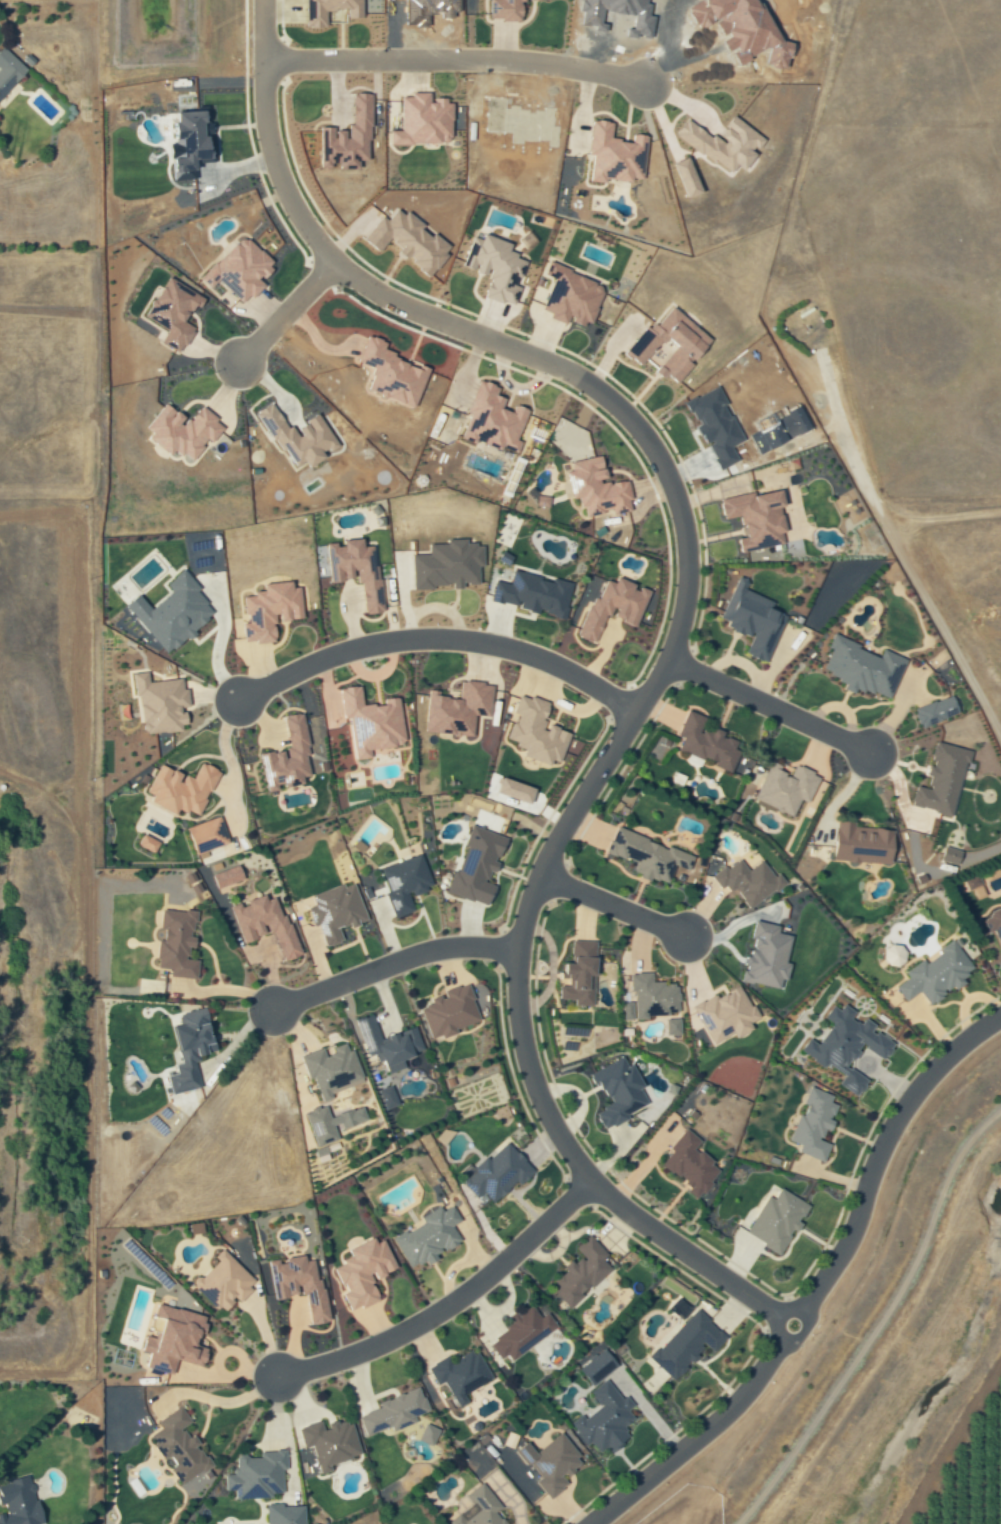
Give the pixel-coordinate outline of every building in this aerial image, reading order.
[(492,21),(525,20),(524,1),(532,1),(532,0),(491,0),(492,21)] [(6,47),(0,52),(0,68),(2,70),(0,71),(0,104),(31,72),(6,47)] [(391,144),(454,142),(453,97),(433,98),(433,92),(415,92),(415,97),(402,97),(403,131),(390,131),(391,144)] [(214,160),(213,145),(204,145),(202,111),(180,113),(181,122),(174,123),(174,137),(183,136),(184,162),(214,160)] [(676,138),(736,172),(739,166),(750,172),(760,154),(758,153),(767,137),(734,118),(722,139),(687,119),(676,138)] [(648,135),(633,134),(632,141),(614,139),(616,121),(594,120),(591,155),(595,155),(593,181),(607,183),(608,179),(636,181),(636,179),(645,179),(648,135)] [(581,177),(584,159),(563,155),(560,174),(581,177)] [(690,198),(705,192),(691,158),(676,164),(690,198)] [(465,268),(493,277),(487,297),(516,306),(522,287),(519,287),(528,259),(511,254),(515,242),(484,232),(481,240),(475,238),(465,268)] [(221,280),(244,303),(279,268),(246,235),(202,279),(212,289),(221,280)] [(555,278),(546,304),(531,299),(527,309),(540,313),(539,316),(569,327),(571,319),(593,326),(605,291),(596,288),(600,278),(551,261),(546,274),(555,278)] [(148,318),(169,328),(162,342),(184,352),(196,327),(187,323),(195,306),(201,309),(207,298),(167,279),(148,318)] [(715,338),(670,304),(630,354),(644,365),(648,361),(668,376),(670,373),(681,382),(715,338)] [(530,411),(507,403),(508,398),(499,395),(502,387),(483,380),(462,439),(478,444),(479,440),(520,455),(524,443),(519,441),(530,411)] [(688,400),(699,426),(701,426),(720,470),(740,461),(734,446),(745,442),(721,386),(688,400)] [(194,462),(211,440),(215,443),(228,427),(203,407),(192,422),(167,403),(148,427),(156,433),(151,439),(173,456),(178,450),(194,462)] [(322,414),(298,428),(296,424),(290,428),(275,403),(260,411),(295,469),(309,461),(313,467),(329,458),(326,454),(340,445),(322,414)] [(569,462),(575,499),(583,498),(586,516),(614,511),(615,515),(633,512),(631,499),(634,499),(631,480),(610,484),(605,456),(569,462)] [(549,507),(553,497),(538,491),(539,490),(532,487),(527,497),(549,507)] [(723,500),(726,520),(742,517),(744,526),(748,525),(750,538),(741,539),(743,552),(786,543),(784,535),(788,534),(784,508),(789,507),(785,488),(723,500)] [(332,583),(364,580),(367,614),(385,613),(378,546),(367,547),(366,539),(343,541),(344,543),(329,544),(332,583)] [(492,601),(521,606),(520,609),(542,613),(541,614),(567,619),(574,582),(515,570),(512,584),(497,581),(492,601)] [(127,606),(168,655),(219,613),(184,571),(168,584),(174,592),(153,609),(141,594),(127,606)] [(770,662),(788,615),(772,609),(775,601),(747,590),(751,579),(739,575),(721,623),(754,635),(747,654),(770,662)] [(652,591),(620,579),(618,585),(603,579),(581,638),(597,643),(607,615),(638,627),(652,591)] [(306,619),(303,587),(296,588),(295,582),(266,585),(267,593),(244,595),(248,644),(280,641),(278,621),(306,619)] [(891,702),(909,659),(885,649),(883,655),(835,636),(830,648),(834,649),(824,672),(849,682),(849,684),(891,702)] [(187,678),(151,682),(150,672),(138,673),(144,734),(190,729),(189,716),(184,717),(183,708),(190,707),(187,678)] [(427,732),(436,733),(440,734),(453,735),(453,736),(476,737),(478,716),(485,717),(490,719),(494,710),(504,711),(508,699),(508,694),(480,682),(462,681),(461,694),(459,700),(433,691),(430,690),(428,717),(427,732)] [(402,697),(385,699),(385,704),(365,707),(363,686),(342,689),(346,719),(351,718),(356,755),(408,748),(402,697)] [(572,733),(559,729),(561,724),(548,720),(553,703),(522,694),(516,713),(518,714),(510,741),(528,747),(523,763),(537,767),(539,761),(552,766),(554,759),(564,762),(572,733)] [(921,726),(962,716),(957,697),(916,707),(921,726)] [(680,750),(734,772),(746,744),(704,727),(707,718),(689,711),(679,735),(685,738),(680,750)] [(269,792),(286,790),(285,786),(314,781),(303,714),(286,716),(292,750),(262,755),(269,792)] [(971,750),(938,742),(927,788),(918,786),(913,807),(955,816),(971,750)] [(795,818),(802,801),(817,807),(828,779),(796,766),(794,770),(773,761),(756,802),(795,818)] [(163,764),(147,796),(198,821),(223,772),(204,762),(195,780),(163,764)] [(500,794),(533,804),(538,789),(504,779),(500,794)] [(190,827),(198,854),(230,844),(222,818),(190,827)] [(895,865),(898,831),(861,827),(861,823),(838,821),(835,861),(895,865)] [(491,906),(497,885),(489,883),(492,872),(496,873),(500,858),(503,859),(509,837),(472,826),(466,846),(451,894),(491,906)] [(697,857),(617,827),(608,852),(638,864),(634,873),(671,886),(678,866),(691,871),(697,857)] [(163,837),(146,829),(139,845),(156,853),(163,837)] [(941,861),(961,865),(964,849),(945,845),(941,861)] [(383,869),(391,893),(388,894),(396,918),(416,911),(411,896),(435,888),(423,855),(383,869)] [(751,909),(788,884),(781,874),(776,877),(765,861),(750,871),(742,858),(714,877),(722,889),(727,886),(733,895),(739,891),(751,909)] [(215,873),(219,890),(247,884),(243,866),(215,873)] [(203,892),(195,872),(186,875),(194,896),(203,892)] [(357,883),(346,887),(345,884),(313,894),(317,906),(312,907),(325,948),(345,941),(341,928),(352,925),(353,927),(369,922),(357,883)] [(232,907),(245,944),(276,933),(286,962),(301,956),(280,893),(243,906),(243,904),(232,907)] [(199,979),(201,952),(198,952),(198,938),(196,937),(197,912),(164,910),(160,969),(173,969),(173,977),(199,979)] [(985,921),(987,925),(991,923),(994,929),(1000,941),(1000,912),(985,921)] [(794,936),(780,933),(781,927),(755,921),(751,939),(754,940),(748,969),(744,968),(741,982),(782,991),(784,980),(789,981),(792,964),(788,963),(794,936)] [(908,1002),(922,992),(932,1006),(957,988),(959,990),(968,983),(964,977),(977,968),(956,939),(941,950),(942,951),(908,975),(911,979),(898,988),(908,1002)] [(595,1006),(595,976),(599,976),(600,942),(567,942),(567,983),(562,983),(562,1000),(577,1000),(577,1006),(595,1006)] [(904,968),(907,948),(889,946),(886,966),(904,968)] [(634,974),(635,1020),(650,1020),(650,1016),(668,1016),(668,1035),(682,1034),(681,1016),(680,1016),(680,983),(654,983),(654,973),(634,974)] [(432,1039),(483,1023),(479,1011),(490,1007),(482,981),(445,992),(446,996),(421,1004),(432,1039)] [(695,1006),(714,1046),(738,1034),(740,1038),(755,1031),(751,1024),(759,1020),(743,986),(718,997),(718,995),(695,1006)] [(623,1002),(624,1020),(635,1020),(635,1002),(623,1002)] [(896,1044),(882,1034),(875,1032),(877,1025),(867,1017),(861,1015),(847,1005),(843,1010),(833,1007),(826,1018),(836,1025),(821,1045),(812,1038),(802,1051),(827,1069),(833,1061),(845,1070),(843,1078),(849,1082),(847,1089),(859,1098),(863,1093),(871,1068),(859,1059),(861,1053),(866,1046),(881,1057),(887,1059),(894,1051),(896,1044)] [(202,1088),(196,1059),(219,1054),(210,1008),(180,1014),(182,1026),(176,1027),(184,1063),(176,1065),(178,1074),(169,1076),(173,1094),(202,1088)] [(357,1020),(370,1056),(376,1054),(379,1063),(386,1060),(391,1074),(409,1068),(406,1060),(426,1053),(417,1027),(382,1039),(373,1014),(357,1020)] [(303,1057),(310,1079),(316,1077),(324,1102),(337,1098),(334,1089),(364,1080),(354,1050),(349,1051),(346,1042),(303,1057)] [(608,1100),(593,1116),(596,1123),(602,1129),(621,1121),(631,1110),(647,1103),(652,1108),(653,1108),(670,1100),(675,1096),(670,1085),(659,1096),(623,1061),(621,1058),(586,1073),(589,1081),(608,1100)] [(400,1106),(394,1086),(380,1090),(387,1110),(400,1106)] [(821,1162),(828,1144),(821,1142),(835,1105),(829,1103),(831,1096),(808,1087),(787,1140),(797,1145),(795,1152),(821,1162)] [(306,1113),(319,1148),(342,1140),(329,1105),(306,1113)] [(441,1146),(451,1134),(443,1127),(433,1138),(441,1146)] [(657,1166),(687,1191),(686,1192),(694,1199),(720,1169),(694,1146),(698,1141),(684,1129),(667,1148),(670,1151),(657,1166)] [(489,1202),(514,1182),(516,1184),(531,1172),(506,1142),(459,1180),(473,1198),(481,1192),(489,1202)] [(764,1195),(742,1235),(777,1254),(790,1230),(792,1231),(806,1204),(777,1188),(771,1199),(764,1195)] [(407,1269),(433,1256),(432,1255),(458,1241),(450,1224),(457,1220),(450,1205),(440,1211),(437,1206),(417,1217),(420,1222),(390,1237),(407,1269)] [(565,1308),(613,1265),(586,1235),(572,1248),(578,1255),(572,1261),(568,1257),(558,1266),(563,1272),(547,1287),(565,1308)] [(330,1269),(347,1311),(377,1299),(368,1279),(394,1268),(382,1240),(372,1244),(370,1239),(337,1253),(341,1264),(330,1269)] [(216,1261),(193,1285),(203,1294),(201,1295),(220,1312),(231,1299),(236,1303),(255,1283),(218,1250),(211,1257),(216,1261)] [(271,1299),(302,1294),(307,1325),(325,1322),(314,1254),(278,1260),(265,1262),(271,1299)] [(666,1307),(680,1321),(691,1311),(676,1296),(666,1307)] [(203,1317),(155,1304),(151,1320),(155,1321),(148,1349),(147,1349),(142,1366),(168,1373),(172,1360),(198,1366),(203,1348),(196,1346),(203,1317)] [(508,1360),(555,1327),(545,1312),(537,1317),(528,1305),(514,1315),(511,1311),(500,1319),(506,1329),(486,1343),(497,1359),(504,1354),(508,1360)] [(669,1380),(703,1346),(709,1352),(723,1339),(694,1310),(646,1357),(669,1380)] [(424,1368),(433,1385),(441,1381),(455,1408),(466,1402),(461,1394),(490,1378),(473,1348),(447,1362),(444,1357),(424,1368)] [(588,1386),(614,1365),(601,1349),(575,1370),(588,1386)] [(567,1423),(584,1446),(588,1443),(596,1453),(604,1447),(607,1452),(628,1437),(621,1427),(632,1419),(626,1410),(629,1407),(607,1377),(586,1393),(597,1407),(582,1418),(579,1415),(567,1423)] [(426,1411),(417,1386),(374,1402),(376,1408),(356,1416),(363,1436),(388,1427),(390,1431),(414,1422),(412,1417),(426,1411)] [(178,1485),(209,1467),(191,1435),(186,1438),(180,1427),(188,1423),(178,1406),(154,1420),(159,1428),(147,1436),(161,1460),(163,1459),(178,1485)] [(358,1455),(348,1419),(335,1422),(333,1418),(321,1421),(320,1421),(295,1428),(301,1448),(309,1445),(317,1475),(330,1471),(328,1463),(358,1455)] [(416,1440),(429,1446),(438,1426),(425,1420),(416,1440)] [(558,1433),(525,1460),(538,1477),(533,1482),(547,1499),(567,1483),(562,1477),(582,1462),(558,1433)] [(282,1491),(280,1471),(285,1470),(283,1452),(231,1458),(233,1473),(222,1474),(223,1490),(233,1489),(234,1494),(250,1493),(250,1495),(282,1491)] [(32,1523),(41,1523),(35,1505),(36,1500),(27,1474),(0,1483),(0,1523),(29,1523),(32,1523)] [(448,1521),(451,1523),(502,1523),(500,1522),(492,1513),(499,1507),(479,1483),(462,1496),(469,1504),(448,1521)]
